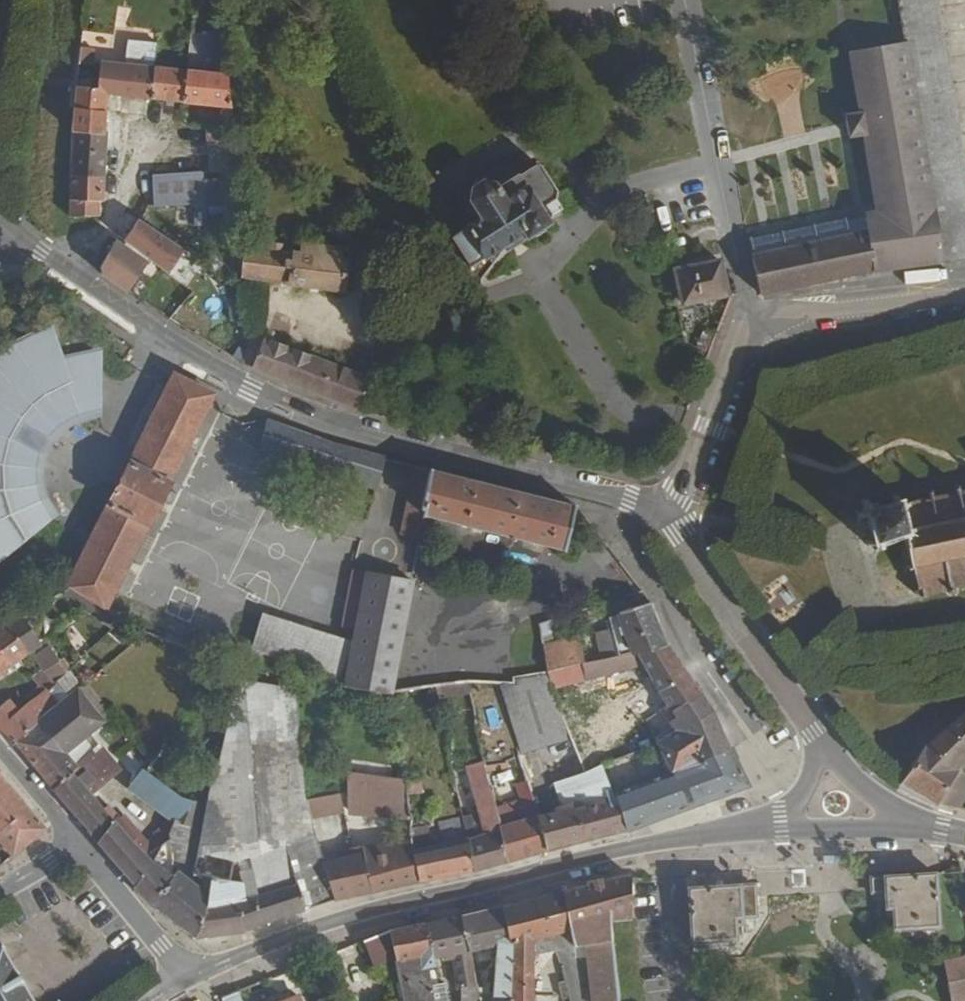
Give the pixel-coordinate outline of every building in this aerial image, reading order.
[(908,43),(943,261),(964,259),(964,179),(936,0),(900,0),(908,43)] [(84,27),(83,36),(97,38),(98,28),(84,27)] [(102,64),(99,86),(78,84),(76,107),(106,109),(108,92),(152,98),(155,67),(125,63),(126,54),(143,56),(144,49),(149,50),(150,43),(128,41),(127,44),(121,43),(119,66),(102,64)] [(750,254),(757,285),(760,294),(881,269),(943,261),(908,43),(852,52),(861,114),(846,116),(849,138),(865,135),(878,218),(864,221),(866,231),(752,253),(750,254)] [(198,64),(198,71),(227,75),(228,75),(224,45),(209,46),(211,66),(198,64)] [(82,46),(80,62),(94,63),(95,48),(82,46)] [(155,67),(152,98),(184,101),(188,70),(155,67)] [(188,70),(184,101),(224,107),(231,107),(229,78),(228,75),(227,75),(198,71),(188,70)] [(229,78),(231,107),(246,106),(242,73),(228,75),(229,78)] [(76,107),(73,131),(77,131),(107,134),(107,130),(104,130),(106,109),(76,107)] [(217,128),(219,144),(234,142),(231,107),(224,107),(226,127),(217,128)] [(209,129),(210,145),(219,144),(217,128),(209,129)] [(77,131),(74,172),(106,173),(107,134),(77,131)] [(210,145),(211,171),(212,174),(222,173),(223,179),(204,180),(205,195),(206,205),(239,202),(234,142),(219,144),(210,145)] [(484,217),(450,237),(470,268),(523,234),(527,240),(552,225),(552,217),(546,208),(557,200),(558,190),(539,164),(521,176),(519,174),(498,188),(493,182),(486,181),(473,189),(472,199),(484,217)] [(175,165),(170,185),(168,190),(205,195),(204,180),(204,173),(175,165)] [(74,172),(72,216),(100,216),(100,201),(105,201),(106,173),(74,172)] [(228,219),(228,239),(242,238),(240,218),(228,219)] [(750,239),(752,253),(866,231),(864,221),(864,220),(750,239)] [(243,247),(242,278),(345,291),(349,261),(341,260),(343,247),(303,242),(301,255),(279,251),(280,245),(271,243),(269,251),(243,247)] [(131,293),(150,266),(118,244),(101,268),(106,276),(131,293)] [(172,275),(188,279),(194,258),(178,254),(172,275)] [(675,269),(683,306),(685,305),(727,296),(718,260),(675,269)] [(244,301),(246,321),(261,318),(258,291),(244,293),(244,301)] [(229,303),(232,326),(246,321),(244,301),(229,303)] [(182,306),(172,322),(182,328),(191,312),(182,306)] [(97,412),(100,419),(101,349),(63,357),(51,324),(10,345),(0,353),(0,356),(11,346),(50,327),(61,360),(92,353),(97,412)] [(97,412),(92,353),(61,360),(50,327),(11,346),(0,356),(0,561),(53,518),(43,502),(38,486),(38,468),(42,452),(15,441),(24,424),(47,441),(63,425),(79,417),(97,412)] [(219,350),(245,365),(371,414),(419,424),(420,418),(397,413),(401,404),(377,396),(376,400),(365,396),(371,381),(255,336),(248,354),(238,348),(235,354),(222,345),(219,350)] [(175,375),(131,465),(129,464),(108,507),(109,508),(69,590),(87,600),(106,610),(147,527),(149,528),(170,486),(168,484),(213,395),(175,375)] [(464,401),(458,432),(483,438),(485,405),(464,401)] [(43,502),(53,518),(59,515),(49,499),(45,485),(44,470),(48,456),(54,443),(61,436),(68,430),(82,423),(100,419),(97,412),(79,417),(63,425),(47,441),(24,424),(15,441),(42,452),(38,468),(38,486),(43,502)] [(258,451),(378,489),(388,458),(326,443),(267,420),(258,451)] [(419,466),(402,533),(421,537),(425,515),(426,510),(421,509),(430,468),(419,466)] [(430,468),(421,509),(426,510),(425,515),(567,549),(577,505),(430,468)] [(911,562),(904,564),(905,569),(912,568),(917,590),(913,591),(913,596),(918,595),(919,600),(924,599),(924,593),(945,588),(947,594),(952,593),(951,587),(964,584),(964,487),(955,489),(953,482),(948,484),(950,490),(929,495),(927,488),(921,490),(923,496),(894,503),(891,493),(886,495),(888,501),(875,504),(869,502),(865,503),(864,499),(857,501),(858,507),(856,511),(854,512),(856,522),(868,519),(872,533),(870,537),(864,539),(865,546),(873,544),(874,550),(882,548),(880,542),(905,536),(911,562)] [(59,515),(53,518),(0,561),(0,564),(59,515)] [(352,573),(342,627),(357,629),(367,576),(352,573)] [(367,576),(357,629),(346,684),(390,692),(412,583),(367,574),(367,576)] [(412,583),(390,692),(420,688),(440,586),(412,581),(412,583)] [(55,595),(81,609),(87,600),(69,590),(65,588),(55,595)] [(81,609),(110,624),(118,617),(106,610),(87,600),(81,609)] [(618,626),(594,632),(600,661),(641,654),(667,645),(650,605),(615,615),(618,626)] [(259,619),(244,666),(275,671),(278,661),(339,680),(349,648),(259,619)] [(12,665),(30,651),(43,640),(30,622),(16,632),(9,622),(0,628),(0,648),(12,665)] [(66,638),(80,654),(86,648),(73,632),(71,634),(66,638)] [(542,644),(544,670),(546,670),(578,664),(581,663),(575,636),(542,644)] [(34,656),(43,668),(44,670),(60,657),(49,645),(34,656)] [(746,786),(713,712),(687,675),(667,645),(641,654),(600,661),(589,662),(581,663),(578,664),(582,680),(604,676),(643,664),(677,719),(668,725),(673,734),(629,762),(622,755),(601,766),(596,768),(625,830),(636,828),(713,800),(746,786)] [(12,666),(12,665),(0,648),(0,673),(12,666)] [(51,681),(42,688),(57,705),(78,686),(75,683),(82,676),(70,664),(57,677),(51,680),(51,681)] [(500,683),(520,753),(562,741),(543,671),(508,676),(509,683),(500,683)] [(240,683),(190,872),(205,876),(211,877),(219,879),(221,873),(223,872),(224,871),(226,870),(227,870),(230,870),(231,866),(254,868),(253,866),(264,864),(268,892),(273,891),(274,895),(299,888),(303,911),(332,902),(334,901),(310,796),(309,795),(303,688),(240,683)] [(49,711),(42,718),(39,721),(68,754),(108,720),(78,686),(57,705),(49,711)] [(35,695),(49,711),(57,705),(42,688),(35,695)] [(13,744),(14,742),(39,721),(42,718),(27,702),(16,711),(8,702),(0,707),(0,730),(13,744)] [(924,744),(900,783),(941,803),(960,808),(964,789),(964,780),(951,775),(960,757),(964,752),(964,706),(924,744)] [(14,742),(54,789),(79,768),(68,754),(39,721),(14,742)] [(54,789),(98,841),(115,825),(115,823),(103,810),(90,795),(114,773),(96,753),(79,768),(54,789)] [(485,763),(490,787),(514,781),(519,800),(500,806),(505,826),(499,827),(507,863),(518,859),(546,851),(536,816),(519,754),(485,763)] [(468,767),(481,826),(464,829),(466,840),(474,872),(507,863),(499,827),(490,787),(485,763),(468,767)] [(549,784),(555,808),(550,809),(551,813),(536,816),(546,851),(625,830),(596,768),(582,775),(549,784)] [(439,775),(441,783),(452,780),(451,772),(439,775)] [(344,773),(347,813),(408,813),(406,798),(404,784),(404,782),(388,783),(344,773)] [(132,791),(169,821),(143,850),(146,855),(168,840),(168,834),(173,825),(188,830),(200,803),(181,799),(149,774),(132,791)] [(12,856),(45,830),(0,776),(0,842),(12,856)] [(404,784),(406,798),(420,794),(418,781),(404,784)] [(310,796),(334,901),(347,899),(388,890),(408,885),(419,883),(414,851),(413,839),(366,850),(366,854),(361,856),(361,852),(344,857),(330,808),(329,792),(310,796)] [(98,841),(135,885),(151,861),(146,855),(143,850),(119,820),(108,806),(103,810),(115,823),(115,825),(98,841)] [(168,840),(168,861),(182,865),(188,830),(173,825),(168,834),(168,840)] [(413,839),(414,851),(433,847),(429,828),(412,832),(413,839)] [(439,836),(441,845),(466,840),(464,829),(439,836)] [(414,851),(419,883),(468,873),(474,872),(466,840),(441,845),(433,847),(414,851)] [(151,861),(135,885),(135,886),(144,897),(150,906),(152,904),(169,878),(159,868),(151,861)] [(211,877),(196,937),(240,932),(303,911),(299,888),(274,895),(273,891),(268,892),(264,864),(253,866),(254,868),(259,896),(246,900),(240,884),(219,879),(211,877)] [(169,878),(152,904),(196,937),(211,877),(205,876),(200,891),(172,874),(169,878)] [(887,893),(888,923),(896,922),(896,928),(939,925),(936,876),(873,879),(874,894),(887,893)] [(570,932),(572,948),(585,947),(591,1000),(622,1000),(614,923),(634,919),(634,879),(634,877),(565,894),(570,932)] [(690,891),(694,943),(744,940),(743,918),(758,918),(756,887),(690,891)] [(513,948),(513,962),(498,962),(496,1000),(498,1000),(532,1000),(531,957),(555,953),(552,936),(555,936),(570,932),(565,894),(547,898),(547,899),(504,910),(513,948)] [(464,921),(473,955),(498,949),(498,962),(513,962),(513,948),(504,910),(497,912),(463,918),(464,921)] [(427,928),(434,961),(441,959),(443,965),(453,962),(457,982),(459,992),(463,991),(478,990),(477,980),(474,961),(473,955),(464,921),(427,928)] [(372,971),(393,964),(397,979),(403,977),(411,1000),(433,1000),(430,988),(425,989),(421,973),(436,968),(434,961),(427,928),(427,927),(388,935),(362,945),(372,971)] [(0,948),(0,1000),(33,1000),(24,988),(27,986),(17,969),(14,971),(0,948)] [(944,961),(953,1000),(964,1000),(964,957),(944,961)] [(441,959),(434,961),(436,968),(440,986),(446,985),(457,982),(453,962),(443,965),(441,959)] [(433,1000),(449,1000),(446,985),(440,986),(430,988),(433,1000)] [(463,1000),(478,1000),(478,993),(478,990),(463,991),(463,1000)]
